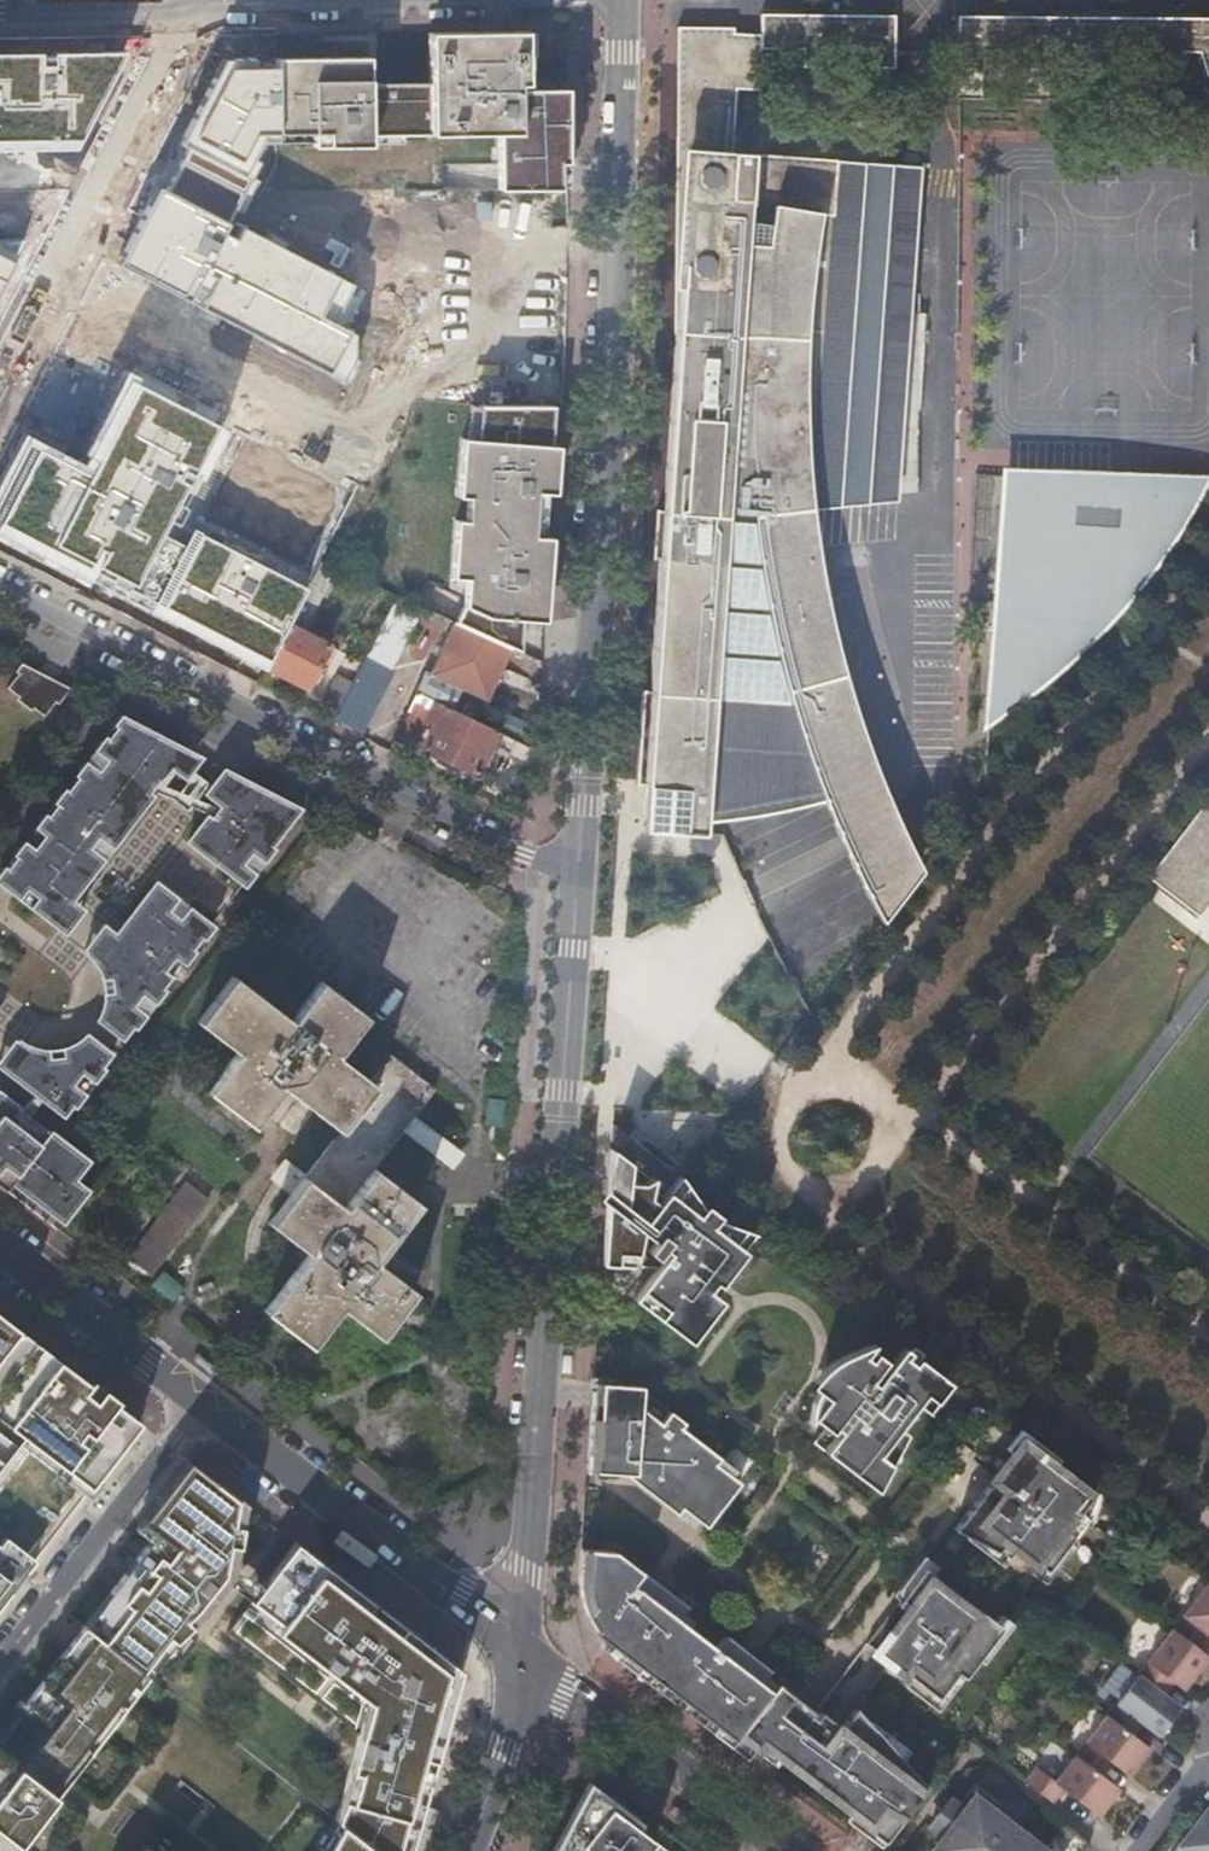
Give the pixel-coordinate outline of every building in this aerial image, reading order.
[(834,19),(811,18),(811,24),(803,24),(803,18),(767,18),(767,37),(767,43),(810,44),(810,54),(810,101),(833,101),(834,54),(834,45),(834,28),(834,19)] [(903,61),(903,55),(904,19),(876,19),(876,26),(868,25),(868,19),(834,19),(834,28),(871,45),(875,45),(875,55),(875,102),(903,102),(903,61)] [(949,19),(949,102),(975,101),(975,93),(975,55),(975,45),(1015,45),(1015,20),(981,20),(980,26),(975,26),(975,20),(949,19)] [(1015,45),(1015,55),(1015,102),(1040,103),(1040,56),(1040,45),(1083,46),(1083,20),(1048,20),(1048,26),(1040,26),(1040,20),(1015,20),(1015,45)] [(1083,20),(1083,46),(1125,46),(1124,55),(1124,104),(1150,104),(1150,56),(1150,47),(1150,21),(1127,21),(1127,26),(1118,26),(1118,21),(1083,20)] [(1150,21),(1150,47),(1193,47),(1193,56),(1192,104),(1208,104),(1208,21),(1195,21),(1195,26),(1185,27),(1185,21),(1150,21)] [(279,58),(279,133),(314,133),(314,147),(371,146),(371,135),(432,135),(432,124),(454,123),(454,135),(499,134),(500,191),(561,190),(560,164),(570,164),(569,90),(519,90),(519,86),(528,86),(528,33),(431,33),(431,83),(371,84),(371,57),(279,58)] [(665,514),(656,514),(656,515),(652,565),(657,566),(647,693),(643,693),(636,788),(644,789),(642,835),(701,837),(702,824),(705,786),(736,782),(785,773),(785,777),(823,781),(830,802),(881,787),(869,758),(854,717),(842,678),(836,679),(804,508),(808,507),(895,498),(919,170),(730,156),(734,94),(766,95),(766,54),(767,43),(767,37),(741,38),(741,34),(676,34),(676,66),(683,67),(682,141),(676,141),(674,339),(676,339),(665,514)] [(767,43),(766,54),(810,54),(810,44),(767,43)] [(875,55),(875,45),(871,45),(861,45),(834,45),(834,54),(875,55)] [(975,45),(975,55),(1015,55),(1015,45),(975,45)] [(1040,45),(1040,56),(1083,55),(1083,47),(1083,46),(1040,45)] [(1083,47),(1083,55),(1124,55),(1125,46),(1083,46),(1083,47)] [(1150,47),(1150,56),(1193,56),(1193,47),(1150,47)] [(127,52),(0,54),(0,151),(75,151),(127,52)] [(261,135),(279,133),(279,58),(221,59),(178,144),(187,151),(181,162),(236,189),(261,135)] [(432,135),(454,135),(454,123),(432,124),(432,135)] [(354,287),(153,187),(118,263),(335,379),(357,335),(335,323),(354,287)] [(580,377),(579,248),(482,248),(482,268),(517,268),(517,377),(580,377)] [(13,261),(0,255),(0,287),(13,261)] [(304,590),(186,528),(233,436),(121,377),(79,462),(20,432),(0,471),(0,541),(261,673),(266,665),(287,623),(304,590)] [(454,623),(510,649),(519,653),(521,621),(534,622),(537,585),(546,586),(550,539),(543,538),(532,537),(535,494),(546,494),(553,495),(557,447),(550,447),(553,407),(479,407),(476,441),(461,440),(456,497),(468,498),(466,522),(454,521),(450,578),(464,579),(462,608),(454,623)] [(1001,481),(990,621),(1006,621),(1016,484),(1015,481),(1001,481)] [(1198,497),(1203,497),(1208,484),(1208,482),(1015,481),(1016,484),(1198,497)] [(1146,575),(1155,563),(1160,556),(1198,497),(1016,484),(1006,621),(990,621),(987,662),(990,663),(986,726),(1011,711),(1040,690),(1075,657),(1106,626),(1124,605),(1146,575)] [(532,537),(543,538),(546,494),(535,494),(532,537)] [(895,498),(808,507),(809,514),(895,506),(895,498)] [(836,679),(842,678),(824,601),(809,514),(808,507),(804,508),(836,679)] [(287,623),(303,631),(331,576),(335,569),(319,561),(304,590),(287,623)] [(335,569),(331,576),(345,584),(349,576),(335,569)] [(537,585),(534,622),(543,622),(546,586),(537,585)] [(396,596),(333,721),(360,735),(391,673),(389,672),(421,608),(396,596)] [(287,623),(266,665),(308,686),(310,681),(317,685),(325,670),(318,666),(329,645),(303,631),(287,623)] [(487,700),(510,649),(454,623),(431,674),(487,700)] [(318,666),(325,670),(326,670),(337,649),(329,645),(318,666)] [(20,673),(8,686),(19,695),(17,697),(32,710),(35,707),(44,714),(56,700),(60,702),(71,686),(23,661),(15,669),(20,673)] [(422,678),(416,691),(443,704),(449,691),(422,678)] [(412,747),(426,719),(434,724),(422,747),(476,773),(496,730),(443,704),(416,691),(409,706),(393,738),(412,747)] [(184,751),(187,746),(121,712),(113,723),(116,725),(106,739),(103,737),(95,748),(98,750),(90,760),(87,758),(78,768),(82,771),(67,790),(64,788),(56,799),(58,801),(50,811),(47,809),(38,820),(41,823),(26,842),(23,841),(15,850),(18,853),(10,864),(7,862),(0,870),(0,874),(1,875),(0,876),(0,880),(53,921),(73,894),(173,764),(184,751)] [(533,768),(534,749),(503,733),(495,749),(533,768)] [(192,757),(184,751),(173,764),(182,771),(192,757)] [(301,806),(239,773),(187,841),(242,882),(245,879),(247,881),(256,871),(252,869),(261,857),(265,860),(273,850),(270,847),(301,806)] [(821,806),(878,927),(919,873),(898,828),(881,787),(830,802),(823,781),(785,777),(785,773),(736,782),(705,786),(702,824),(723,823),(761,818),(809,809),(821,806)] [(1173,858),(1208,886),(1208,811),(1173,858)] [(104,1012),(107,1024),(123,1037),(135,1021),(139,1024),(148,1013),(144,1010),(152,1000),(155,1003),(164,991),(161,988),(186,957),(189,959),(197,949),(194,946),(202,936),(205,939),(213,928),(210,925),(212,921),(158,879),(120,930),(99,957),(118,972),(113,979),(113,986),(120,991),(104,1012)] [(73,894),(53,921),(67,932),(86,905),(73,894)] [(94,1015),(107,1024),(104,1012),(120,991),(113,986),(113,979),(118,972),(99,957),(120,930),(103,918),(83,944),(85,946),(84,949),(91,957),(97,967),(100,983),(99,993),(96,1007),(94,1015)] [(232,974),(198,1020),(236,1050),(207,1089),(252,1124),(282,1084),(340,1129),(269,1221),(307,1251),(263,1309),(309,1344),(339,1306),(378,1336),(413,1290),(373,1260),(418,1202),(373,1166),(433,1087),(389,1052),(369,1078),(336,1053),(366,1014),(320,980),(290,1018),(232,974)] [(11,1073),(30,1048),(49,1062),(55,1055),(62,1056),(67,1060),(83,1039),(96,1037),(83,1027),(77,1033),(69,1037),(59,1041),(49,1042),(40,1041),(28,1038),(20,1034),(17,1036),(14,1035),(0,1053),(0,1065),(11,1073)] [(30,1048),(11,1073),(65,1115),(76,1100),(79,1102),(87,1091),(85,1088),(92,1078),(95,1081),(104,1069),(101,1067),(113,1050),(96,1037),(83,1039),(67,1060),(62,1056),(55,1055),(49,1062),(30,1048)] [(5,1187),(12,1179),(64,1220),(89,1186),(76,1175),(90,1156),(52,1127),(50,1129),(20,1106),(22,1103),(0,1087),(0,1183),(5,1187)] [(489,1097),(484,1123),(504,1126),(508,1100),(489,1097)] [(677,1178),(611,1128),(609,1153),(649,1183),(652,1181),(649,1193),(660,1201),(677,1178)] [(605,1217),(601,1265),(616,1267),(653,1218),(664,1227),(645,1253),(655,1260),(663,1250),(667,1253),(654,1271),(638,1291),(663,1310),(657,1320),(688,1344),(716,1307),(711,1303),(715,1298),(706,1291),(715,1280),(738,1249),(731,1244),(740,1232),(723,1226),(714,1222),(706,1217),(693,1202),(677,1178),(660,1201),(649,1193),(652,1181),(649,1183),(609,1153),(607,1186),(618,1194),(605,1211),(605,1217)] [(130,1252),(152,1270),(209,1200),(186,1182),(130,1252)] [(606,1198),(605,1211),(618,1194),(607,1186),(606,1198)] [(653,1218),(616,1267),(654,1271),(667,1253),(663,1250),(655,1260),(645,1253),(664,1227),(653,1218)] [(752,1236),(740,1232),(731,1244),(738,1249),(740,1251),(752,1236)] [(740,1251),(738,1249),(715,1280),(720,1284),(744,1253),(740,1251)] [(171,1300),(182,1286),(163,1271),(152,1285),(171,1300)] [(663,1310),(638,1291),(631,1300),(657,1320),(663,1310)] [(711,1303),(716,1307),(720,1302),(715,1298),(711,1303)] [(140,1423),(0,1316),(0,1419),(26,1439),(19,1448),(34,1460),(21,1477),(5,1465),(0,1462),(0,1604),(140,1423)] [(861,1359),(864,1360),(881,1374),(894,1358),(907,1368),(912,1363),(878,1337),(861,1359)] [(881,1374),(864,1360),(862,1361),(854,1366),(847,1372),(841,1368),(826,1379),(836,1388),(829,1397),(821,1407),(812,1400),(809,1408),(804,1429),(808,1424),(820,1433),(808,1448),(844,1476),(851,1466),(875,1484),(899,1438),(892,1432),(912,1406),(917,1410),(938,1383),(912,1363),(907,1368),(894,1358),(881,1374)] [(836,1388),(826,1379),(824,1381),(812,1400),(821,1407),(829,1397),(836,1388)] [(590,1423),(586,1471),(618,1473),(625,1478),(630,1472),(700,1526),(734,1482),(726,1475),(709,1463),(714,1457),(676,1427),(680,1422),(639,1391),(639,1387),(593,1383),(590,1423)] [(1001,1454),(1006,1458),(1017,1444),(1030,1454),(1048,1467),(1050,1464),(1051,1462),(1016,1435),(1001,1454)] [(1017,1444),(1006,1458),(948,1534),(963,1540),(991,1552),(998,1543),(1010,1551),(1029,1567),(1040,1575),(1065,1542),(1080,1522),(1071,1516),(1086,1496),(1048,1467),(1030,1454),(1017,1444)] [(34,1460),(19,1448),(5,1465),(21,1477),(34,1460)] [(730,1469),(714,1457),(709,1463),(726,1475),(730,1469)] [(82,1626),(140,1670),(166,1635),(194,1608),(222,1574),(236,1498),(187,1460),(140,1521),(154,1533),(82,1626)] [(869,1495),(875,1484),(851,1466),(844,1476),(869,1495)] [(630,1472),(625,1478),(695,1532),(700,1526),(630,1472)] [(991,1552),(963,1540),(961,1543),(996,1570),(1010,1551),(998,1543),(991,1552)] [(1070,1546),(1065,1542),(1040,1575),(1029,1567),(1023,1575),(1038,1587),(1070,1546)] [(458,1672),(294,1545),(226,1632),(358,1734),(333,1818),(337,1822),(321,1850),(406,1850),(458,1672)] [(577,1593),(602,1648),(728,1745),(774,1686),(772,1685),(760,1676),(736,1658),(741,1652),(719,1635),(710,1648),(683,1627),(688,1621),(677,1612),(653,1594),(657,1588),(609,1551),(581,1549),(577,1593)] [(919,1572),(927,1577),(932,1569),(920,1560),(898,1590),(902,1594),(919,1572)] [(997,1631),(990,1625),(927,1577),(919,1572),(902,1594),(880,1623),(890,1630),(872,1654),(885,1665),(879,1673),(902,1685),(932,1701),(952,1675),(958,1680),(959,1681),(980,1653),(997,1631)] [(1208,1582),(1172,1629),(1198,1648),(1208,1635),(1208,1582)] [(681,1606),(657,1588),(653,1594),(677,1612),(681,1606)] [(996,1618),(990,1625),(997,1631),(980,1653),(985,1657),(1007,1627),(996,1618)] [(890,1630),(880,1623),(862,1647),(872,1654),(890,1630)] [(0,1732),(0,1832),(16,1844),(146,1674),(140,1670),(82,1626),(0,1732)] [(1198,1648),(1172,1629),(1137,1675),(1162,1695),(1172,1682),(1181,1689),(1207,1655),(1198,1648)] [(765,1670),(741,1652),(736,1658),(760,1676),(765,1670)] [(772,1685),(774,1686),(787,1669),(785,1668),(772,1685)] [(787,1669),(774,1686),(792,1700),(805,1683),(787,1669)] [(932,1713),(958,1680),(952,1675),(932,1701),(902,1685),(899,1688),(932,1713)] [(1162,1695),(1137,1675),(1106,1715),(1131,1735),(1141,1722),(1158,1735),(1179,1708),(1162,1695)] [(774,1686),(728,1745),(741,1755),(753,1740),(776,1758),(777,1756),(863,1823),(859,1829),(879,1844),(921,1788),(892,1757),(864,1726),(850,1711),(825,1743),(819,1739),(830,1724),(816,1713),(811,1721),(807,1718),(810,1714),(792,1700),(774,1686)] [(1131,1735),(1106,1715),(1075,1756),(1100,1775),(1110,1762),(1127,1775),(1148,1748),(1131,1735)] [(866,1724),(864,1726),(892,1757),(898,1749),(866,1724)] [(777,1756),(776,1758),(772,1762),(859,1829),(863,1823),(777,1756)] [(1036,1767),(1025,1782),(1050,1801),(1061,1787),(1097,1815),(1117,1788),(1100,1775),(1075,1756),(1055,1782),(1036,1767)] [(553,1850),(667,1850),(593,1794),(589,1799),(583,1795),(553,1850)] [(974,1798),(964,1811),(945,1835),(934,1850),(936,1850),(1044,1850),(974,1798)] [(945,1835),(964,1811),(950,1800),(931,1825),(945,1835)] [(1186,1850),(1208,1850),(1208,1807),(1207,1805),(1178,1845),(1186,1850)] [(1065,1824),(1044,1850),(1084,1850),(1090,1843),(1065,1824)]
